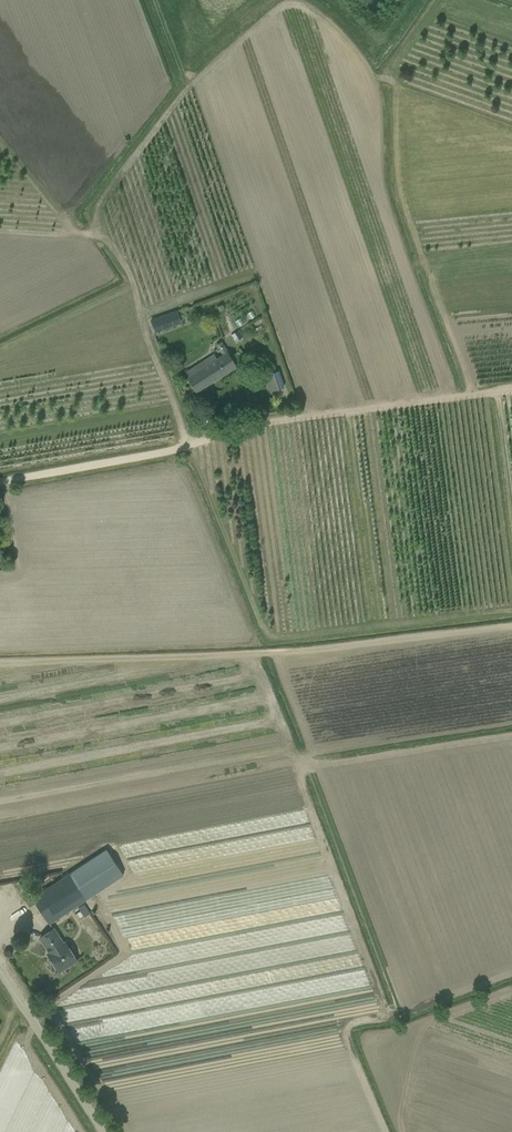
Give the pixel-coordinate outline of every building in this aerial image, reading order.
[(151,320),(155,332),(182,323),(177,310),(151,320)] [(237,332),(232,335),(236,341),(241,338),(237,332)] [(236,365),(230,356),(221,342),(216,345),(222,355),(217,358),(213,353),(185,372),(189,377),(187,378),(196,392),(236,365)] [(278,370),(264,375),(269,392),(283,388),(278,370)] [(35,902),(49,923),(124,875),(108,849),(37,895),(35,890),(24,897),(30,906),(35,902)] [(84,904),(78,908),(84,917),(90,913),(84,904)] [(59,971),(68,965),(76,960),(64,941),(63,942),(54,928),(53,929),(40,938),(51,954),(49,955),(59,971)]
